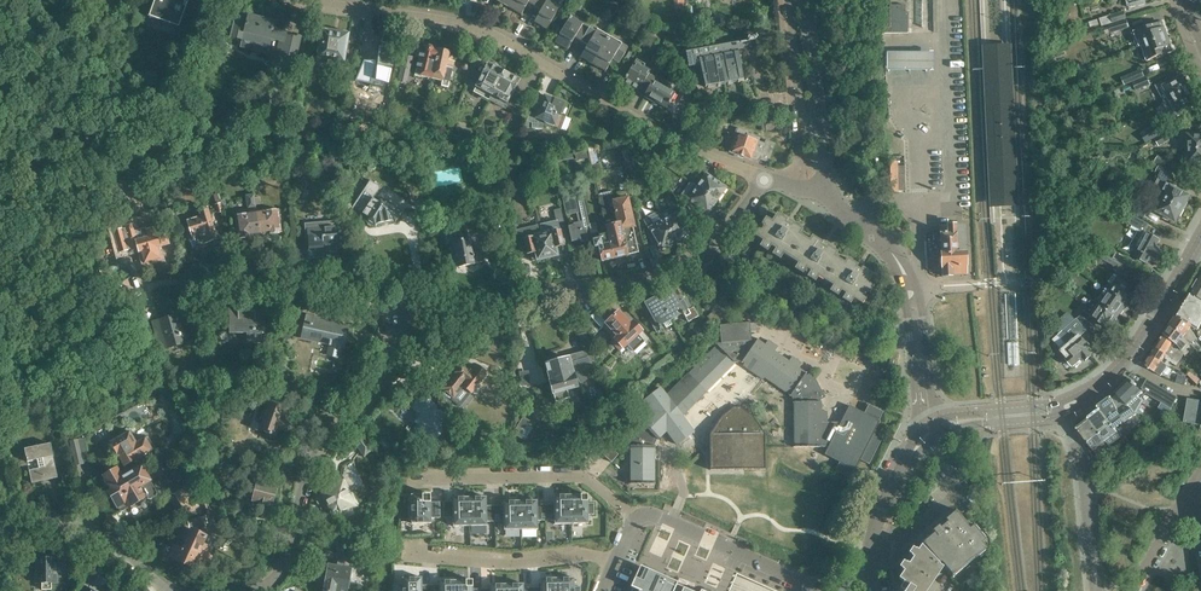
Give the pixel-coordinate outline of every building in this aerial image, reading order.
[(149,16),(179,27),(189,0),(155,0),(149,16)] [(509,7),(522,14),(528,3),(535,7),(539,0),(514,0),(509,7)] [(535,7),(541,10),(535,22),(547,29),(564,1),(562,0),(539,0),(535,7)] [(1128,7),(1129,7),(1129,8),(1146,5),(1146,1),(1150,0),(1126,0),(1128,7)] [(882,33),(890,33),(908,33),(908,13),(905,13),(905,5),(890,5),(890,14),(884,14),(884,27),(883,27),(882,33)] [(1124,12),(1100,19),(1102,26),(1127,19),(1124,12)] [(212,20),(201,14),(192,30),(203,36),(212,20)] [(575,38),(581,42),(591,25),(572,14),(555,42),(568,50),(575,38)] [(703,15),(686,16),(687,29),(704,28),(703,15)] [(236,16),(231,36),(270,46),(271,39),(280,41),(277,54),(281,55),(278,66),(287,68),(294,69),(302,37),(286,33),(273,30),(275,22),(249,16),(248,19),(236,16)] [(1129,27),(1127,20),(1109,26),(1111,33),(1129,27)] [(1142,38),(1145,45),(1169,37),(1166,29),(1165,30),(1164,28),(1163,28),(1161,23),(1136,32),(1139,39),(1142,38)] [(610,36),(591,25),(581,42),(588,45),(581,57),(593,64),(610,36)] [(338,74),(341,75),(340,80),(351,82),(354,60),(344,58),(348,34),(323,31),(319,57),(313,57),(311,65),(327,67),(328,59),(340,61),(338,74)] [(392,71),(392,68),(393,68),(397,52),(397,51),(397,49),(398,49),(400,38),(386,34),(382,43),(383,43),(382,48),(381,47),(379,64),(377,63),(377,62),(365,61),(356,80),(370,84),(370,86),(384,89),(386,83),(389,84),(392,71)] [(610,36),(593,64),(606,71),(612,60),(619,64),(629,47),(610,36)] [(1169,37),(1145,45),(1147,53),(1144,54),(1147,61),(1172,52),(1170,47),(1171,47),(1170,44),(1171,44),(1169,37)] [(720,85),(728,84),(728,85),(731,84),(731,83),(738,82),(738,83),(741,82),(741,81),(743,80),(738,51),(738,50),(742,50),(741,45),(737,45),(737,44),(755,41),(755,38),(747,40),(747,41),(686,52),(689,67),(694,66),(700,64),(705,87),(708,87),(708,88),(711,88),(710,87),(718,86),(718,87),(721,86),(720,85)] [(422,76),(432,78),(439,50),(433,49),(432,47),(429,46),(427,48),(426,50),(428,53),(427,53),(420,51),(416,70),(410,69),(413,57),(404,55),(399,79),(401,80),(400,82),(406,83),(406,81),(408,81),(409,75),(422,78),(422,76)] [(439,50),(432,78),(443,81),(441,86),(449,88),(455,62),(452,61),(453,55),(449,54),(449,53),(447,52),(448,50),(441,49),(441,51),(439,50)] [(886,49),(886,67),(932,67),(932,49),(886,49)] [(641,87),(647,91),(653,81),(665,61),(659,55),(650,71),(644,67),(646,64),(637,59),(627,76),(627,75),(625,78),(626,78),(623,83),(624,83),(638,91),(638,92),(641,87)] [(474,92),(489,100),(504,72),(496,68),(494,65),(490,65),(488,64),(482,75),(470,69),(466,84),(476,89),(474,92)] [(1122,78),(1122,79),(1119,80),(1122,86),(1144,77),(1142,70),(1122,78)] [(512,76),(504,72),(489,100),(504,108),(505,105),(513,110),(512,112),(521,116),(526,103),(525,102),(526,99),(515,90),(520,81),(517,79),(515,76),(512,76)] [(1161,89),(1164,95),(1165,94),(1169,101),(1171,100),(1192,88),(1188,81),(1186,82),(1183,76),(1161,89)] [(1150,84),(1147,77),(1136,82),(1139,89),(1150,84)] [(675,94),(653,81),(647,91),(644,96),(645,96),(647,93),(653,97),(651,99),(667,108),(669,104),(671,102),(670,102),(675,94)] [(695,93),(688,87),(682,98),(690,102),(695,93)] [(1192,88),(1171,100),(1175,106),(1172,108),(1175,114),(1197,101),(1194,96),(1196,95),(1192,88)] [(524,120),(521,127),(532,128),(542,129),(545,123),(561,129),(566,116),(560,114),(561,113),(563,113),(565,107),(563,106),(564,104),(545,97),(538,115),(527,110),(524,120)] [(1008,158),(1006,106),(992,107),(995,158),(1008,158)] [(765,121),(765,123),(766,131),(777,130),(776,120),(765,121)] [(1163,133),(1159,126),(1149,132),(1153,139),(1163,133)] [(760,160),(768,163),(775,144),(766,141),(765,144),(759,142),(760,139),(748,134),(749,132),(738,128),(729,153),(752,161),(752,159),(760,162),(760,160)] [(1159,146),(1170,140),(1166,133),(1155,139),(1159,146)] [(528,134),(521,135),(522,146),(529,146),(528,134)] [(1200,150),(1200,135),(1183,135),(1183,142),(1188,142),(1188,150),(1200,150)] [(550,157),(559,155),(558,148),(549,150),(550,157)] [(1188,150),(1188,157),(1183,157),(1183,164),(1200,164),(1200,150),(1188,150)] [(1158,157),(1158,158),(1154,164),(1159,167),(1155,174),(1160,176),(1155,185),(1165,190),(1161,197),(1184,210),(1188,203),(1187,202),(1190,196),(1176,189),(1179,185),(1174,182),(1177,176),(1165,170),(1169,163),(1158,157)] [(329,159),(329,168),(337,168),(337,158),(329,159)] [(696,161),(694,167),(706,173),(710,168),(696,161)] [(898,191),(906,191),(905,174),(897,174),(897,162),(882,162),(883,193),(898,192),(898,191)] [(428,165),(420,167),(422,174),(430,172),(428,165)] [(706,174),(697,187),(717,201),(726,188),(706,174)] [(370,180),(352,208),(362,215),(363,214),(368,217),(366,220),(368,221),(367,222),(368,225),(370,226),(373,226),(374,225),(375,226),(376,224),(393,221),(395,222),(397,219),(398,219),(400,217),(399,216),(401,213),(381,199),(379,202),(375,200),(376,199),(374,198),(381,187),(370,180)] [(669,181),(665,184),(665,185),(668,189),(669,189),(673,186),(673,185),(673,184),(670,181),(670,180),(669,180),(669,181)] [(707,214),(717,201),(697,187),(690,182),(681,195),(688,200),(687,200),(707,214)] [(420,187),(409,189),(411,203),(422,201),(420,187)] [(670,190),(666,193),(671,200),(675,196),(670,190)] [(255,208),(253,194),(245,195),(247,209),(255,208)] [(590,227),(589,224),(582,194),(563,199),(567,215),(576,213),(579,224),(573,225),(574,226),(569,227),(572,241),(581,239),(581,242),(587,240),(585,228),(590,227)] [(608,234),(614,259),(639,253),(633,227),(634,227),(628,198),(614,201),(612,195),(600,198),(604,215),(616,212),(619,224),(606,227),(608,234)] [(1180,217),(1184,210),(1161,197),(1154,211),(1176,222),(1179,217),(1180,217)] [(1136,205),(1128,201),(1125,207),(1132,211),(1136,205)] [(1137,205),(1133,212),(1143,218),(1147,211),(1137,205)] [(660,215),(663,220),(675,242),(677,241),(679,241),(682,240),(682,238),(684,237),(685,237),(686,237),(687,237),(687,236),(688,236),(688,235),(688,234),(689,234),(674,207),(660,215)] [(187,220),(192,237),(199,235),(200,235),(202,237),(206,235),(208,242),(218,240),(208,208),(199,211),(200,216),(187,220)] [(540,225),(542,236),(547,258),(557,256),(563,254),(561,247),(564,246),(560,231),(560,232),(558,225),(564,223),(561,209),(554,211),(556,221),(540,225)] [(250,235),(260,234),(257,213),(247,214),(246,210),(237,212),(237,215),(240,239),(250,237),(250,235)] [(276,210),(257,213),(260,234),(270,232),(270,235),(280,233),(276,210)] [(791,259),(805,237),(800,234),(802,231),(776,214),(772,221),(767,218),(762,225),(764,226),(761,230),(760,229),(755,236),(763,241),(760,246),(768,251),(771,246),(776,249),(773,254),(781,259),(784,254),(791,259)] [(1130,245),(1135,247),(1132,253),(1137,256),(1135,257),(1147,264),(1151,258),(1157,261),(1162,251),(1156,247),(1160,241),(1145,233),(1149,225),(1135,217),(1130,225),(1133,226),(1132,228),(1131,228),(1137,232),(1130,245)] [(663,220),(649,228),(661,250),(668,246),(670,246),(673,245),(673,243),(675,242),(663,220)] [(454,267),(454,268),(475,264),(483,263),(481,252),(472,253),(469,235),(477,234),(475,223),(467,225),(468,227),(445,231),(447,244),(450,244),(454,244),(455,252),(454,252),(452,255),(453,261),(455,263),(457,262),(458,266),(454,267)] [(595,223),(589,224),(590,227),(591,234),(597,233),(595,223)] [(140,255),(139,253),(142,252),(145,263),(160,258),(157,248),(160,247),(160,248),(161,248),(155,228),(145,230),(147,235),(137,238),(136,237),(137,237),(133,224),(125,226),(132,251),(137,249),(138,252),(138,255),(140,255)] [(538,260),(547,258),(542,236),(540,225),(517,230),(519,242),(524,241),(528,255),(530,254),(532,262),(538,260)] [(967,276),(966,253),(957,253),(956,225),(940,226),(943,277),(967,276)] [(336,226),(307,229),(309,254),(308,254),(309,263),(308,263),(325,262),(325,259),(330,259),(330,261),(340,261),(340,260),(339,260),(337,238),(336,226)] [(614,259),(608,234),(592,238),(596,256),(600,255),(602,262),(614,259)] [(826,281),(840,260),(835,257),(837,253),(812,237),(809,240),(805,237),(791,259),(798,263),(795,268),(803,273),(806,269),(810,272),(807,276),(815,281),(818,277),(826,281)] [(1116,253),(1113,259),(1126,266),(1129,261),(1123,258),(1124,257),(1116,253)] [(940,270),(940,256),(932,256),(933,270),(940,270)] [(1133,270),(1126,266),(1113,259),(1111,258),(1104,271),(1115,278),(1107,289),(1106,288),(1105,290),(1127,305),(1128,303),(1129,304),(1133,298),(1132,297),(1135,292),(1126,285),(1127,285),(1129,281),(1126,279),(1133,270)] [(872,276),(857,266),(847,259),(845,263),(840,260),(826,281),(833,286),(830,290),(838,295),(841,291),(846,294),(842,299),(850,304),(853,299),(862,304),(866,297),(865,297),(868,292),(869,293),(873,286),(868,283),(872,276)] [(1088,276),(1087,278),(1086,279),(1093,284),(1095,281),(1088,276)] [(1192,295),(1200,300),(1200,288),(1195,285),(1190,294),(1192,295)] [(662,293),(657,295),(671,319),(682,313),(683,316),(684,315),(687,318),(686,319),(688,322),(698,317),(695,311),(695,312),(693,309),(692,309),(687,299),(683,301),(675,287),(663,294),(662,293)] [(1103,295),(1098,303),(1118,317),(1120,316),(1121,317),(1125,311),(1123,310),(1127,305),(1105,290),(1102,294),(1103,295)] [(673,324),(671,319),(657,295),(653,298),(653,299),(645,304),(653,318),(649,320),(656,333),(661,331),(660,329),(661,328),(660,325),(664,323),(666,328),(673,324)] [(1192,295),(1185,307),(1200,317),(1200,300),(1192,295)] [(1117,319),(1118,317),(1098,303),(1089,316),(1110,330),(1113,324),(1115,325),(1118,320),(1117,319)] [(645,342),(649,339),(642,331),(633,322),(630,324),(619,312),(618,312),(611,305),(601,315),(597,311),(591,316),(602,328),(603,327),(615,339),(611,342),(620,351),(623,348),(627,345),(634,352),(645,342)] [(1185,307),(1178,318),(1185,322),(1184,323),(1191,328),(1197,331),(1200,325),(1200,317),(1185,307)] [(247,310),(229,310),(229,329),(238,329),(238,332),(247,332),(247,343),(262,343),(262,331),(265,330),(265,312),(252,313),(252,314),(247,314),(247,310)] [(1065,320),(1069,324),(1076,319),(1071,314),(1065,320)] [(160,324),(153,326),(159,348),(166,346),(167,348),(186,343),(178,315),(159,320),(160,324)] [(1066,359),(1073,367),(1083,359),(1085,361),(1092,355),(1086,348),(1088,346),(1080,336),(1093,325),(1088,319),(1081,315),(1058,335),(1067,346),(1061,351),(1067,358),(1066,359)] [(319,319),(307,316),(302,335),(303,335),(302,338),(329,344),(329,346),(330,346),(328,356),(339,358),(342,348),(344,348),(349,327),(336,324),(336,326),(327,324),(327,323),(319,321),(319,319)] [(1185,322),(1178,318),(1176,317),(1171,326),(1185,335),(1192,344),(1197,340),(1193,334),(1190,330),(1191,328),(1184,323),(1185,322)] [(860,460),(869,464),(883,436),(875,431),(880,421),(879,421),(883,412),(869,405),(864,413),(849,406),(841,423),(827,423),(827,411),(821,411),(821,403),(823,403),(823,402),(821,402),(820,400),(825,398),(812,373),(807,375),(806,374),(807,373),(806,372),(805,373),(799,368),(802,364),(792,357),(789,361),(775,352),(778,347),(768,340),(765,345),(758,340),(759,339),(758,339),(757,340),(751,332),(756,332),(755,323),(750,324),(750,323),(720,325),(721,343),(714,344),(717,346),(734,363),(735,364),(736,363),(735,363),(742,362),(741,363),(742,364),(743,363),(744,364),(743,366),(763,380),(764,378),(790,395),(789,396),(790,397),(791,396),(794,402),(793,402),(793,403),(794,403),(795,446),(793,446),(793,447),(828,447),(824,455),(839,462),(835,471),(849,478),(854,470),(855,470),(860,460)] [(293,333),(283,326),(277,335),(287,342),(293,333)] [(1185,357),(1189,354),(1187,352),(1192,344),(1185,335),(1171,326),(1164,336),(1178,346),(1184,354),(1185,357)] [(195,333),(197,342),(205,340),(202,331),(195,333)] [(1178,346),(1164,336),(1156,348),(1178,363),(1184,354),(1178,346)] [(692,406),(702,395),(734,363),(717,346),(667,396),(660,388),(644,401),(652,411),(641,421),(640,421),(639,421),(640,422),(639,424),(634,422),(626,442),(631,444),(630,446),(629,446),(629,447),(630,447),(630,483),(629,483),(629,484),(656,484),(656,483),(654,483),(654,447),(656,447),(656,446),(654,446),(657,440),(658,440),(659,440),(658,439),(666,431),(677,445),(694,432),(681,415),(687,409),(685,406),(688,403),(692,406)] [(1178,363),(1156,348),(1151,356),(1165,366),(1167,367),(1171,362),(1176,366),(1178,363)] [(591,363),(594,362),(590,350),(568,356),(568,358),(545,365),(550,381),(550,382),(553,394),(554,394),(556,402),(569,398),(567,391),(578,388),(574,376),(577,375),(581,382),(592,375),(591,373),(594,372),(591,363)] [(1165,366),(1151,356),(1144,366),(1161,377),(1162,375),(1160,374),(1165,366)] [(275,373),(286,370),(283,361),(272,364),(275,373)] [(868,395),(880,393),(882,393),(876,364),(862,367),(868,395)] [(442,386),(443,388),(442,389),(454,398),(452,400),(460,407),(472,392),(475,395),(477,395),(481,390),(481,387),(478,385),(487,374),(486,373),(487,371),(486,368),(484,366),(481,366),(479,367),(478,367),(475,370),(471,367),(467,372),(461,367),(450,381),(449,381),(448,382),(446,381),(443,381),(442,383),(442,386)] [(1200,383),(1200,381),(1193,373),(1190,376),(1198,385),(1200,383)] [(519,390),(525,389),(528,388),(524,374),(515,377),(519,390)] [(1129,379),(1115,393),(1118,395),(1117,395),(1131,409),(1132,409),(1135,413),(1136,412),(1142,401),(1141,399),(1139,396),(1143,393),(1136,386),(1137,385),(1134,382),(1133,383),(1129,379)] [(1152,383),(1151,383),(1146,392),(1169,406),(1175,397),(1152,383)] [(759,387),(756,384),(742,398),(746,401),(759,387)] [(438,437),(441,433),(441,418),(443,415),(443,413),(440,411),(436,411),(436,407),(430,401),(430,398),(425,394),(424,394),(423,395),(418,390),(416,390),(407,399),(413,405),(412,406),(412,409),(417,412),(420,412),(423,415),(420,417),(416,421),(416,423),(417,424),(418,434),(419,435),(418,435),(421,438),(426,439),(426,437),(430,438),(434,440),(437,437),(438,437)] [(1100,411),(1115,430),(1124,423),(1125,423),(1137,415),(1135,413),(1132,409),(1131,409),(1117,395),(1113,400),(1111,398),(1098,408),(1100,411)] [(1188,399),(1184,422),(1200,426),(1200,401),(1188,399)] [(320,411),(322,403),(306,400),(304,408),(320,411)] [(288,410),(270,404),(267,411),(263,409),(260,419),(264,420),(260,430),(266,432),(265,436),(273,439),(274,435),(275,435),(278,428),(290,433),(293,424),(284,421),(288,410)] [(734,407),(723,417),(710,435),(710,470),(765,470),(765,434),(752,417),(740,407),(734,407)] [(1089,420),(1105,442),(1106,441),(1109,447),(1121,438),(1118,433),(1115,430),(1100,411),(1088,420),(1089,420)] [(529,421),(523,417),(516,429),(522,433),(529,421)] [(1077,429),(1091,448),(1093,451),(1105,442),(1089,420),(1077,429)] [(155,447),(148,434),(136,441),(130,429),(111,440),(125,464),(155,447)] [(60,432),(62,440),(70,437),(67,430),(60,432)] [(372,449),(362,433),(352,440),(362,456),(372,449)] [(611,439),(604,434),(594,445),(600,451),(611,439)] [(611,439),(600,451),(606,457),(613,449),(617,445),(611,439)] [(58,477),(50,442),(25,448),(28,462),(37,460),(38,468),(29,470),(32,483),(58,477)] [(345,459),(354,452),(347,442),(337,449),(345,459)] [(84,459),(81,445),(73,447),(76,461),(84,459)] [(613,449),(606,457),(611,461),(618,454),(613,449)] [(1120,454),(1123,458),(1129,453),(1127,449),(1120,454)] [(1119,453),(1107,460),(1110,466),(1122,459),(1119,453)] [(354,460),(346,461),(348,468),(355,466),(354,460)] [(151,499),(157,496),(157,492),(142,465),(122,476),(117,467),(104,475),(105,476),(104,477),(104,479),(106,483),(109,483),(112,488),(108,490),(121,512),(147,497),(148,499),(151,499)] [(232,481),(232,472),(232,471),(220,471),(221,482),(232,481)] [(277,487),(258,482),(253,501),(260,503),(258,510),(270,513),(271,506),(272,506),(277,487)] [(342,483),(323,493),(323,494),(318,497),(322,504),(327,501),(337,520),(342,517),(340,513),(354,505),(353,504),(355,503),(351,495),(349,497),(342,483)] [(979,487),(975,483),(969,488),(972,492),(979,487)] [(175,496),(184,508),(196,500),(188,488),(175,496)] [(432,502),(432,494),(413,494),(413,532),(433,532),(433,518),(442,518),(442,502),(432,502)] [(572,530),(571,495),(554,496),(554,505),(546,505),(546,521),(555,521),(555,531),(572,530)] [(594,504),(588,504),(588,502),(588,495),(571,495),(572,530),(589,530),(588,515),(594,515),(594,504)] [(470,535),(470,497),(453,498),(453,502),(444,502),(444,518),(453,518),(453,536),(470,535)] [(495,522),(495,506),(487,506),(486,497),(470,497),(470,535),(487,535),(487,522),(495,522)] [(495,506),(495,522),(504,522),(504,530),(521,530),(520,501),(503,501),(503,506),(495,506)] [(538,521),(546,521),(546,505),(537,505),(537,501),(520,501),(521,530),(538,530),(538,521)] [(924,543),(923,544),(952,578),(964,568),(962,566),(973,557),(975,559),(988,549),(983,544),(987,541),(973,524),(970,527),(955,510),(943,520),(947,525),(941,530),(938,525),(932,530),(936,535),(925,544),(924,543)] [(202,571),(213,548),(204,544),(207,537),(192,529),(183,549),(175,545),(170,556),(178,559),(177,560),(193,568),(193,567),(202,571)] [(939,565),(921,546),(918,551),(916,550),(911,557),(913,558),(908,565),(906,563),(902,570),(904,571),(898,580),(904,583),(899,590),(901,590),(921,590),(939,565)] [(70,573),(70,560),(57,560),(57,558),(37,558),(37,584),(42,584),(42,590),(52,590),(52,584),(57,584),(57,568),(63,568),(63,573),(70,573)] [(328,564),(324,590),(347,590),(351,568),(328,564)] [(677,585),(678,582),(642,567),(640,566),(631,587),(633,588),(632,590),(691,590),(677,585)] [(431,582),(422,582),(422,574),(402,575),(403,590),(431,590),(431,582)] [(532,585),(533,590),(558,590),(557,575),(541,575),(541,584),(532,585)] [(580,583),(575,583),(574,575),(557,575),(558,590),(581,590),(580,583)] [(456,577),(439,578),(439,582),(431,582),(431,590),(456,590),(456,577)] [(481,586),(473,586),(473,577),(456,577),(456,590),(482,590),(481,586)] [(507,590),(532,590),(532,584),(524,585),(524,580),(507,581),(507,590)] [(482,590),(507,590),(507,581),(490,581),(490,585),(481,586),(482,590)]
